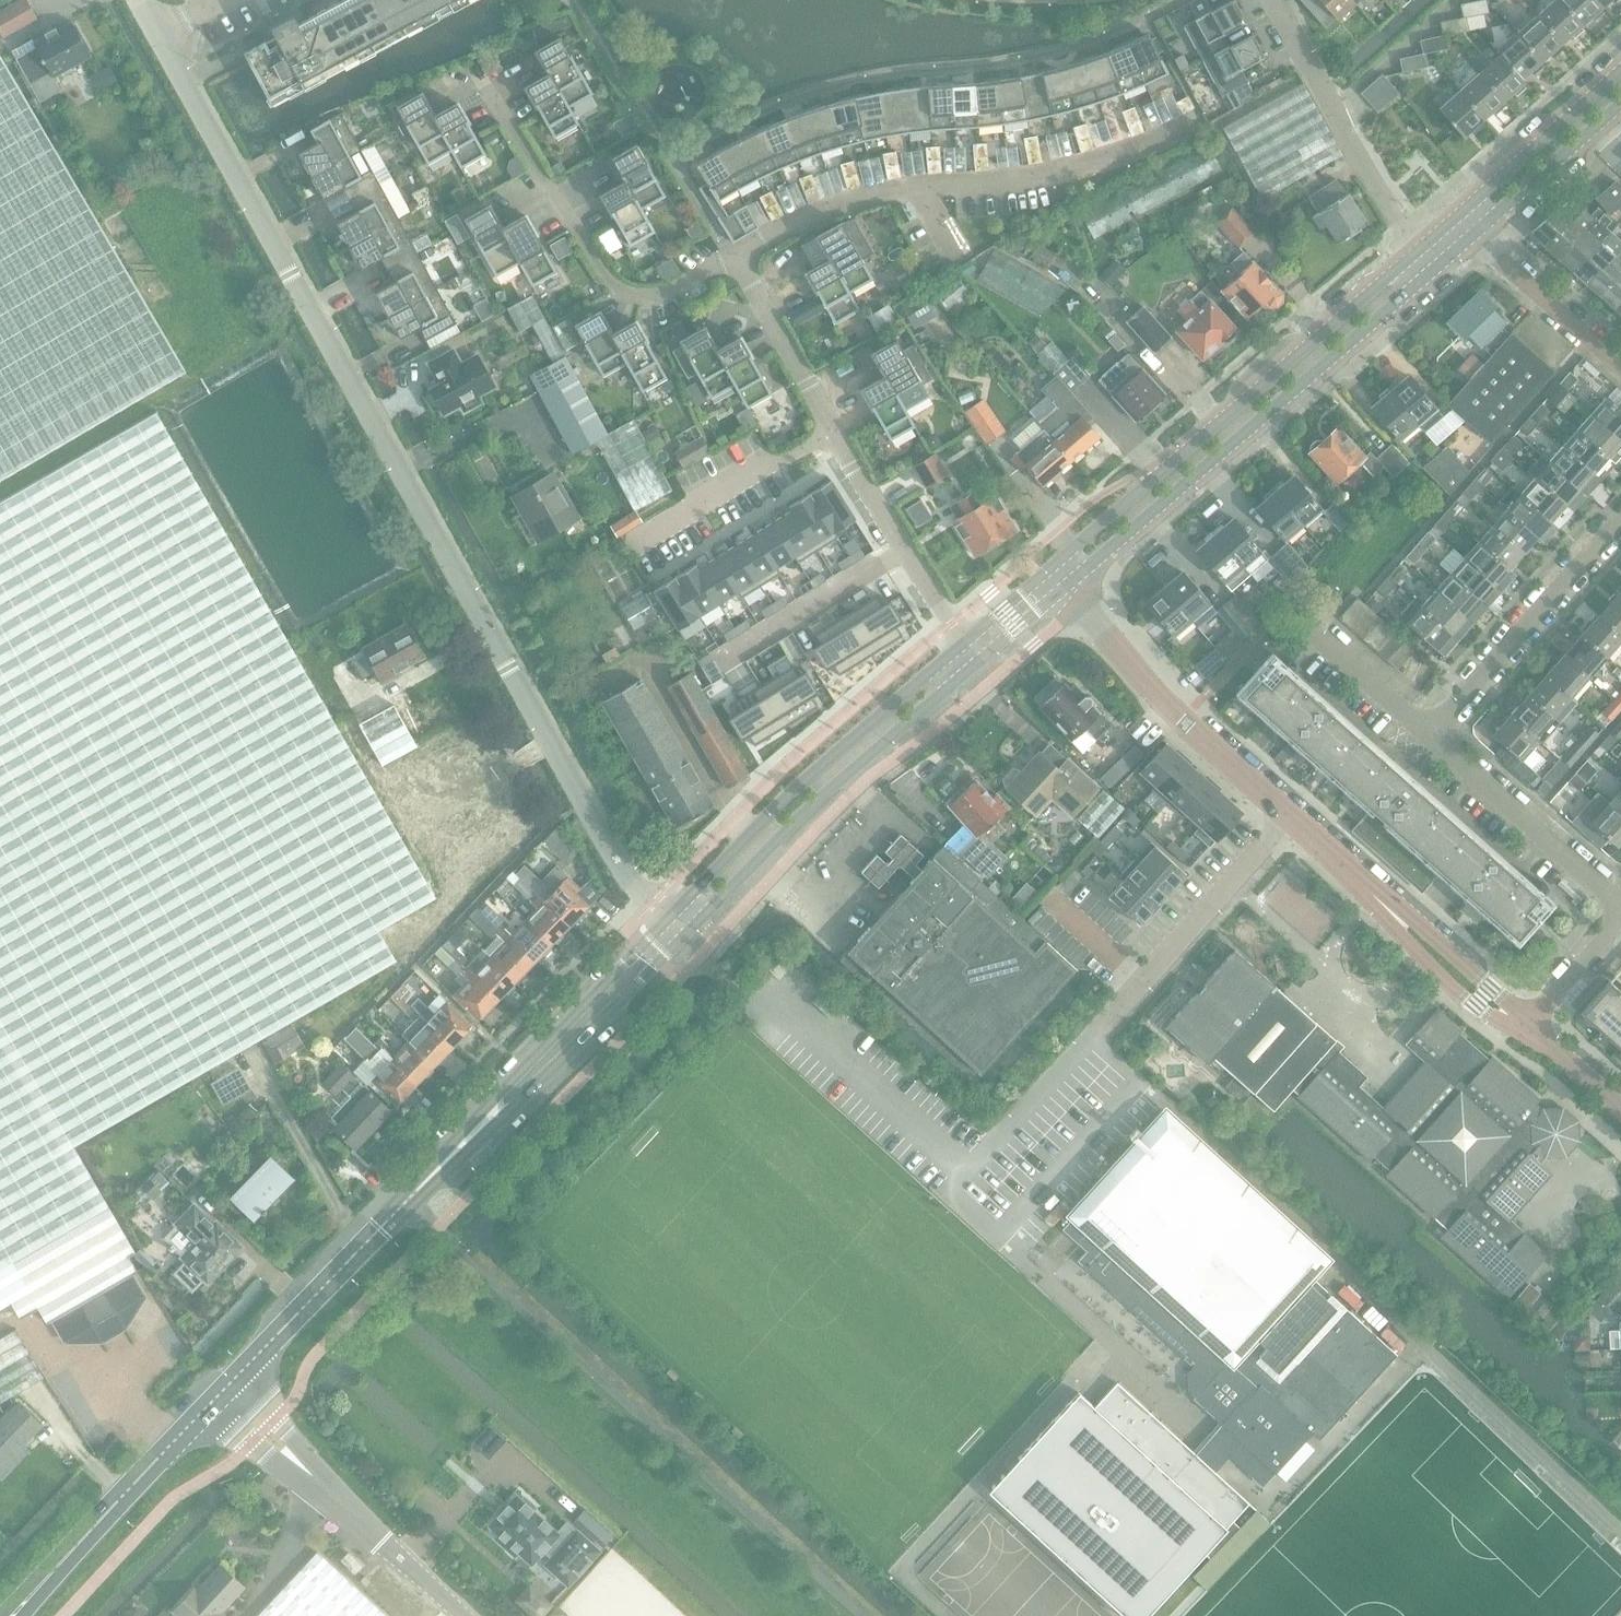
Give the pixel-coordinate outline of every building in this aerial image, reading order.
[(4,38),(37,19),(27,0),(19,0),(0,11),(0,31),(4,38)] [(298,24),(295,18),(272,30),(279,43),(247,59),(272,106),(470,0),(342,0),(298,24)] [(1245,22),(1233,0),(1231,0),(1212,11),(1197,18),(1184,26),(1203,61),(1228,47),(1228,46),(1222,35),(1245,22)] [(1188,2),(1193,11),(1197,18),(1212,11),(1207,3),(1206,0),(1193,0),(1188,2)] [(1337,19),(1356,3),(1353,0),(1301,0),(1325,27),(1336,18),(1337,19)] [(1487,0),(1484,0),(1483,0),(1481,0),(1461,4),(1464,18),(1467,17),(1467,18),(1490,13),(1487,0)] [(1575,39),(1584,31),(1581,28),(1584,25),(1561,0),(1555,0),(1538,15),(1563,43),(1572,35),(1575,39)] [(1596,20),(1605,12),(1602,9),(1604,7),(1598,0),(1561,0),(1584,25),(1593,17),(1596,20)] [(1552,54),(1555,57),(1564,48),(1561,45),(1563,43),(1538,15),(1518,33),(1543,61),(1552,54)] [(567,16),(533,29),(536,38),(571,25),(567,16)] [(1469,31),(1467,18),(1467,17),(1464,18),(1440,22),(1443,36),(1446,35),(1447,36),(1469,31)] [(31,40),(11,51),(29,84),(39,102),(60,90),(53,77),(87,58),(90,57),(88,53),(93,50),(77,22),(72,25),(71,23),(33,44),(31,40)] [(1498,52),(1500,55),(1523,79),(1532,71),(1535,74),(1544,67),(1541,63),(1543,61),(1518,33),(1498,52)] [(1148,34),(1127,44),(1144,83),(1145,84),(1166,74),(1168,77),(1170,77),(1158,53),(1151,39),(1148,34)] [(1251,34),(1228,46),(1228,47),(1203,61),(1222,96),(1247,82),(1241,69),(1264,57),(1251,34)] [(1449,49),(1447,36),(1446,35),(1443,36),(1420,40),(1423,54),(1426,54),(1449,49)] [(561,37),(536,51),(549,74),(549,73),(568,108),(593,94),(561,37)] [(1156,37),(1151,39),(1158,53),(1164,51),(1156,37)] [(1120,47),(1106,52),(1121,90),(1122,93),(1137,87),(1145,84),(1144,83),(1127,44),(1120,47)] [(186,371),(0,52),(0,479),(186,371)] [(1096,54),(1084,58),(1085,60),(1099,101),(1102,100),(1107,99),(1122,93),(1121,90),(1106,52),(1097,56),(1096,54)] [(1429,67),(1426,54),(1423,54),(1400,59),(1403,73),(1429,67)] [(1514,93),(1517,96),(1526,87),(1524,85),(1526,83),(1523,79),(1500,55),(1480,73),(1506,101),(1514,93)] [(1085,60),(1063,66),(1075,109),(1076,109),(1099,101),(1085,60)] [(109,66),(94,74),(103,89),(118,81),(109,66)] [(1061,67),(1042,72),(1051,114),(1051,115),(1075,109),(1063,66),(1061,67)] [(1033,74),(1019,77),(1027,120),(1043,117),(1051,115),(1051,114),(1042,72),(1033,74)] [(578,125),(568,108),(549,73),(549,74),(525,87),(554,138),(578,125)] [(1494,111),(1496,114),(1506,106),(1504,103),(1506,101),(1480,73),(1460,91),(1486,119),(1494,111)] [(1383,74),(1361,93),(1370,102),(1391,83),(1383,74)] [(1009,76),(997,78),(1003,123),(1003,124),(1011,123),(1027,120),(1019,77),(1009,78),(1009,76)] [(984,82),(974,83),(978,127),(1003,124),(1003,123),(997,78),(984,80),(984,82)] [(939,85),(927,86),(931,130),(953,128),(951,82),(939,83),(939,85)] [(974,83),(952,84),(953,128),(978,127),(974,83)] [(1304,83),(1223,128),(1263,199),(1344,154),(1304,83)] [(1370,102),(1374,108),(1399,92),(1391,83),(1370,102)] [(907,88),(903,89),(908,133),(931,130),(927,86),(907,88)] [(376,96),(382,108),(395,100),(388,89),(376,96)] [(903,89),(878,93),(886,136),(908,133),(903,89)] [(1439,110),(1464,138),(1474,129),(1476,133),(1486,124),(1483,121),(1486,119),(1460,91),(1439,110)] [(1378,111),(1401,94),(1399,92),(1374,108),(1378,111)] [(428,164),(451,151),(452,151),(432,116),(433,116),(421,93),(396,107),(428,164)] [(871,94),(854,98),(864,141),(873,138),(876,138),(886,136),(878,93),(873,94),(872,94),(871,94)] [(1194,108),(1188,96),(1176,103),(1183,114),(1194,108)] [(1208,121),(1229,110),(1222,96),(1201,108),(1208,121)] [(854,98),(830,104),(842,146),(847,145),(864,141),(854,98)] [(457,103),(433,116),(432,116),(452,151),(451,151),(461,168),(486,154),(457,103)] [(829,105),(806,112),(820,153),(822,152),(842,146),(830,104),(829,105)] [(1134,107),(1122,112),(1127,124),(1139,119),(1134,107)] [(788,118),(783,120),(799,161),(820,153),(806,112),(788,118)] [(317,143),(298,153),(311,176),(360,148),(341,113),(310,129),(317,143)] [(1131,136),(1144,131),(1139,119),(1127,124),(1131,136)] [(783,120),(760,129),(778,169),(786,166),(799,161),(783,120)] [(1087,124),(1074,128),(1077,140),(1090,136),(1087,124)] [(495,128),(480,136),(485,145),(499,137),(495,128)] [(756,131),(738,140),(758,179),(778,169),(760,129),(756,131)] [(1037,136),(1024,139),(1026,151),(1039,149),(1037,136)] [(1081,153),(1094,149),(1090,136),(1077,140),(1081,153)] [(726,144),(715,149),(716,152),(738,190),(752,182),(758,179),(738,140),(727,146),(726,144)] [(1223,173),(1207,142),(1079,211),(1095,242),(1223,173)] [(986,144),(973,145),(974,158),(987,156),(986,144)] [(641,210),(642,209),(665,196),(636,145),(611,159),(624,181),(625,181),(641,210)] [(939,147),(926,148),(927,161),(940,159),(939,147)] [(360,148),(311,176),(323,199),(342,188),(349,200),(379,183),(360,148)] [(1029,164),(1042,162),(1039,149),(1026,151),(1029,164)] [(716,152),(694,164),(706,183),(698,188),(733,243),(738,240),(752,231),(759,227),(746,205),(728,215),(719,201),(738,190),(716,152)] [(896,152),(883,154),(885,167),(898,164),(896,152)] [(975,171),(988,170),(987,156),(974,158),(975,171)] [(928,174),(941,173),(940,159),(927,161),(928,174)] [(561,161),(550,167),(555,176),(566,170),(561,161)] [(853,161),(840,165),(844,177),(857,173),(853,161)] [(887,180),(900,177),(898,164),(885,167),(887,180)] [(844,177),(847,190),(860,186),(857,173),(844,177)] [(812,174),(799,179),(804,191),(816,186),(812,174)] [(197,222),(196,213),(194,204),(189,196),(184,190),(180,187),(172,182),(163,179),(154,178),(145,179),(136,182),(129,187),(124,190),(119,196),(115,204),(112,212),(111,220),(111,228),(113,236),(118,245),(122,251),(129,257),(134,260),(144,264),(152,265),(159,264),(168,263),(176,259),(183,254),(189,247),(193,240),(196,231),(197,222)] [(1366,224),(1337,179),(1308,197),(1318,213),(1313,216),(1322,230),(1327,227),(1337,242),(1366,224)] [(630,246),(655,232),(642,209),(641,210),(625,181),(624,181),(601,195),(630,246)] [(1616,182),(1596,198),(1609,215),(1620,205),(1620,187),(1616,182)] [(355,212),(336,223),(349,245),(399,218),(379,183),(349,200),(355,212)] [(808,203),(821,199),(816,186),(804,191),(808,203)] [(772,192),(760,197),(765,209),(777,203),(772,192)] [(1570,198),(1532,234),(1546,247),(1573,220),(1583,209),(1570,198)] [(771,221),(783,215),(777,203),(765,209),(771,221)] [(501,228),(489,205),(464,219),(492,271),(515,258),(517,257),(501,229),(501,228)] [(1239,249),(1257,233),(1232,206),(1215,222),(1239,249)] [(1597,206),(1590,215),(1583,209),(1573,220),(1546,247),(1560,259),(1587,233),(1603,214),(1597,206)] [(1612,222),(1604,215),(1603,214),(1587,233),(1560,259),(1573,271),(1601,244),(1611,233),(1605,228),(1612,222)] [(531,287),(557,272),(525,215),(501,228),(501,229),(517,257),(515,258),(531,287)] [(399,218),(349,245),(361,268),(380,258),(387,270),(418,253),(417,252),(411,240),(399,218)] [(699,222),(686,230),(692,240),(705,233),(699,222)] [(849,293),(850,293),(873,280),(841,223),(816,237),(829,259),(830,259),(849,293)] [(612,227),(595,237),(599,245),(616,235),(612,227)] [(1136,228),(1118,238),(1126,252),(1144,243),(1136,228)] [(426,232),(411,240),(417,252),(432,244),(426,232)] [(1587,283),(1614,257),(1620,249),(1620,242),(1611,233),(1601,244),(1573,271),(1587,283)] [(452,234),(445,238),(450,248),(458,244),(452,234)] [(565,237),(550,245),(558,260),(573,252),(565,237)] [(430,247),(418,253),(422,261),(434,254),(430,247)] [(976,281),(1039,317),(1068,290),(993,248),(976,281)] [(1600,295),(1620,276),(1620,249),(1614,257),(1587,283),(1600,295)] [(1277,307),(1283,302),(1283,295),(1244,252),(1232,263),(1241,273),(1222,290),(1247,318),(1266,301),(1271,306),(1277,307)] [(394,282),(374,292),(387,315),(437,288),(418,253),(387,270),(394,282)] [(827,310),(835,324),(860,310),(850,293),(849,293),(830,259),(829,259),(806,273),(819,295),(827,310)] [(1099,275),(1110,285),(1126,269),(1115,259),(1099,275)] [(971,260),(959,267),(965,276),(976,269),(971,260)] [(243,312),(243,311),(242,302),(240,295),(236,288),(231,282),(225,277),(219,274),(212,272),(203,270),(197,271),(188,273),(180,277),(174,282),(169,288),(165,295),(163,301),(162,310),(163,318),(165,325),(168,332),(173,339),(181,345),(187,348),(193,350),(200,351),(209,351),(218,349),(223,346),(231,340),(236,334),(239,328),(242,320),(243,312)] [(1614,308),(1620,301),(1620,276),(1600,295),(1614,308)] [(958,279),(937,296),(947,306),(967,289),(958,279)] [(437,288),(387,315),(399,338),(419,328),(426,340),(456,324),(437,288)] [(1236,336),(1236,330),(1235,329),(1236,328),(1211,301),(1210,301),(1200,291),(1179,311),(1188,321),(1177,331),(1203,359),(1223,341),(1224,342),(1229,342),(1236,336)] [(532,324),(552,363),(530,376),(572,453),(596,440),(614,474),(634,511),(673,490),(647,442),(641,432),(634,419),(608,433),(531,294),(506,307),(519,331),(532,324)] [(1491,443),(1555,371),(1511,333),(1509,335),(1501,326),(1504,322),(1492,310),(1496,307),(1489,299),(1485,302),(1477,294),(1461,310),(1457,309),(1451,314),(1452,319),(1448,323),(1463,339),(1468,333),(1480,346),(1481,345),(1490,355),(1448,404),(1491,443)] [(786,313),(784,315),(793,331),(798,328),(797,326),(827,310),(819,295),(806,302),(786,313)] [(900,305),(914,330),(931,320),(917,295),(900,305)] [(876,331),(895,321),(886,305),(867,315),(876,331)] [(1155,352),(1171,338),(1144,307),(1127,321),(1155,352)] [(602,377),(626,364),(627,363),(611,335),(612,334),(599,311),(574,325),(602,377)] [(371,313),(363,317),(367,325),(375,320),(371,313)] [(565,320),(552,327),(565,351),(578,343),(565,320)] [(635,321),(612,334),(611,335),(627,363),(626,364),(641,392),(667,378),(635,321)] [(681,321),(670,327),(676,338),(687,332),(681,321)] [(1110,326),(1102,333),(1108,340),(1116,333),(1110,326)] [(681,345),(672,351),(688,378),(697,373),(711,398),(734,385),(735,385),(716,350),(704,327),(679,341),(681,345)] [(880,333),(867,341),(871,348),(884,341),(880,333)] [(1037,334),(1027,342),(1037,353),(1046,345),(1037,334)] [(1115,334),(1108,340),(1118,351),(1125,344),(1115,334)] [(740,337),(716,350),(735,385),(734,385),(747,408),(772,394),(740,337)] [(897,339),(872,353),(885,376),(905,410),(906,409),(929,396),(922,385),(932,379),(912,345),(903,350),(897,339)] [(1051,342),(1037,355),(1053,372),(1068,359),(1051,342)] [(435,405),(439,405),(444,414),(461,405),(463,409),(467,411),(479,404),(480,400),(478,396),(494,387),(477,355),(461,364),(453,350),(429,363),(440,384),(431,389),(432,392),(430,395),(435,405)] [(1126,351),(1098,376),(1115,395),(1113,396),(1135,421),(1153,405),(1156,408),(1165,399),(1163,397),(1165,395),(1126,351)] [(1073,356),(1063,365),(1081,385),(1091,376),(1073,356)] [(1583,358),(1579,362),(1596,378),(1600,373),(1583,358)] [(1063,365),(1053,373),(1056,377),(1071,393),(1072,392),(1081,385),(1063,365)] [(1578,379),(1570,372),(1559,384),(1576,399),(1568,391),(1578,379)] [(873,382),(861,389),(873,410),(890,441),(915,426),(906,409),(905,410),(885,376),(884,376),(873,382)] [(1443,417),(1408,376),(1390,391),(1418,424),(1425,433),(1443,417)] [(1047,396),(1029,411),(1033,416),(1039,424),(1044,429),(1054,441),(1071,461),(1100,436),(1088,422),(1092,418),(1094,417),(1072,392),(1071,393),(1056,377),(1042,389),(1047,396)] [(695,381),(685,388),(696,407),(707,400),(695,381)] [(1547,398),(1564,413),(1576,399),(1559,384),(1547,398)] [(1371,407),(1399,440),(1418,424),(1390,391),(1371,407)] [(1607,396),(1592,413),(1620,439),(1620,409),(1607,396)] [(984,399),(965,412),(983,439),(986,444),(1006,430),(984,399)] [(1550,411),(1542,404),(1531,416),(1539,423),(1550,411)] [(111,1207),(75,1145),(240,1050),(249,1045),(259,1039),(396,960),(378,930),(435,897),(156,411),(0,501),(0,1271),(111,1207)] [(1615,464),(1620,457),(1620,439),(1592,413),(1578,429),(1609,457),(1607,458),(1615,464)] [(1033,416),(1008,436),(1020,450),(1011,458),(1021,470),(1026,466),(1043,486),(1071,461),(1054,441),(1044,429),(1039,424),(1033,416)] [(1520,429),(1528,436),(1539,423),(1531,416),(1520,429)] [(655,425),(641,432),(647,442),(661,435),(655,425)] [(1337,484),(1361,462),(1366,457),(1338,427),(1323,441),(1322,440),(1317,440),(1310,447),(1310,452),(1311,453),(1310,454),(1337,484)] [(1578,429),(1563,445),(1594,473),(1607,458),(1609,457),(1578,429)] [(783,433),(771,440),(776,450),(777,452),(790,445),(789,443),(783,433)] [(930,435),(923,439),(930,451),(942,444),(939,438),(930,435)] [(1522,443),(1514,436),(1503,448),(1511,456),(1522,443)] [(702,439),(677,453),(684,465),(708,451),(702,439)] [(1371,453),(1366,457),(1361,462),(1374,477),(1384,467),(1394,478),(1409,463),(1392,444),(1376,459),(1371,453)] [(981,445),(972,451),(983,470),(993,464),(981,445)] [(1601,480),(1594,473),(1563,445),(1549,461),(1588,495),(1601,480)] [(1449,495),(1469,472),(1447,446),(1422,468),(1449,495)] [(1491,461),(1499,468),(1511,456),(1503,448),(1491,461)] [(913,466),(927,488),(949,474),(934,452),(913,466)] [(1549,461),(1542,455),(1528,471),(1535,477),(1573,511),(1588,495),(1549,461)] [(883,466),(873,471),(880,483),(890,477),(883,466)] [(1494,476),(1485,468),(1474,480),(1483,488),(1494,476)] [(548,476),(512,496),(538,541),(578,519),(559,486),(555,488),(548,476)] [(1321,509),(1293,476),(1275,491),(1302,524),(1321,509)] [(1535,477),(1521,493),(1552,521),(1551,522),(1558,528),(1573,511),(1535,477)] [(1463,493),(1471,501),(1483,488),(1474,480),(1463,493)] [(830,481),(809,494),(834,533),(855,520),(830,481)] [(1552,521),(1521,493),(1513,487),(1499,503),(1506,509),(1538,537),(1537,537),(1539,539),(1543,534),(1541,532),(1551,522),(1552,521)] [(1257,506),(1285,539),(1302,524),(1275,491),(1257,506)] [(1015,530),(995,497),(982,505),(974,493),(951,508),(958,520),(954,523),(974,556),(1015,530)] [(809,494),(789,506),(814,545),(834,533),(809,494)] [(921,499),(906,508),(918,527),(933,518),(921,499)] [(1465,507),(1457,499),(1446,513),(1454,520),(1465,507)] [(1340,531),(1349,520),(1335,503),(1323,512),(1340,531)] [(791,510),(773,522),(795,557),(814,545),(789,506),(788,507),(791,510)] [(1530,550),(1528,548),(1537,537),(1538,537),(1506,509),(1492,525),(1526,555),(1530,550)] [(1435,525),(1443,532),(1454,520),(1446,513),(1435,525)] [(1268,558),(1262,551),(1234,518),(1215,534),(1250,574),(1268,558)] [(773,522),(754,533),(776,569),(795,557),(773,522)] [(1509,570),(1510,571),(1515,566),(1513,565),(1522,554),(1524,556),(1526,555),(1492,525),(1478,541),(1509,569),(1509,570)] [(1437,540),(1428,532),(1417,545),(1425,552),(1437,540)] [(754,533),(735,545),(757,581),(776,569),(754,533)] [(1232,590),(1250,574),(1215,534),(1197,550),(1232,590)] [(1494,586),(1496,587),(1501,582),(1499,581),(1509,570),(1509,569),(1478,541),(1464,557),(1495,585),(1494,586)] [(1309,566),(1288,542),(1278,551),(1299,576),(1309,566)] [(735,545),(716,557),(738,592),(757,581),(735,545)] [(1406,557),(1414,565),(1425,552),(1417,545),(1406,557)] [(860,550),(848,557),(853,564),(864,557),(860,550)] [(1268,560),(1291,586),(1299,576),(1278,551),(1268,560)] [(696,564),(694,565),(719,604),(738,592),(716,557),(698,568),(696,564)] [(848,557),(837,564),(842,571),(853,564),(848,557)] [(1480,601),(1482,603),(1488,609),(1493,603),(1503,593),(1494,586),(1464,557),(1450,573),(1481,601),(1480,601)] [(1408,571),(1400,564),(1389,577),(1397,584),(1408,571)] [(694,565),(674,577),(699,617),(719,604),(694,565)] [(1216,612),(1210,604),(1182,572),(1164,587),(1192,620),(1198,627),(1216,612)] [(1466,618),(1468,619),(1472,614),(1470,612),(1480,601),(1481,601),(1450,573),(1435,589),(1466,617),(1466,618)] [(821,574),(809,581),(814,588),(825,581),(821,574)] [(674,577),(653,590),(678,630),(699,617),(674,577)] [(1377,590),(1385,597),(1397,584),(1389,577),(1377,590)] [(809,581),(798,588),(803,595),(814,588),(809,581)] [(1334,601),(1341,593),(1330,583),(1323,591),(1334,601)] [(1146,603),(1174,635),(1192,620),(1164,587),(1146,603)] [(852,595),(856,601),(866,595),(863,589),(852,595)] [(1435,589),(1421,605),(1452,633),(1466,618),(1466,617),(1435,589)] [(634,599),(621,606),(634,630),(648,622),(656,617),(643,594),(634,599)] [(878,595),(846,615),(871,656),(903,636),(897,626),(903,622),(890,600),(883,604),(878,595)] [(1259,622),(1236,595),(1226,603),(1251,631),(1259,622)] [(1599,615),(1620,635),(1620,599),(1617,595),(1599,615)] [(1358,597),(1339,619),(1349,627),(1368,606),(1365,604),(1358,597)] [(1371,597),(1365,604),(1368,606),(1375,613),(1382,606),(1371,597)] [(783,598),(772,604),(776,612),(787,605),(783,598)] [(1421,605),(1414,599),(1399,616),(1445,656),(1459,640),(1452,633),(1421,605)] [(1232,630),(1241,642),(1251,631),(1226,603),(1216,612),(1232,630)] [(772,604),(760,611),(765,619),(776,612),(772,604)] [(1349,627),(1359,636),(1377,615),(1375,613),(1368,606),(1349,627)] [(820,644),(813,648),(826,670),(833,666),(839,675),(871,656),(846,615),(814,634),(820,644)] [(1359,636),(1368,644),(1387,623),(1377,615),(1359,636)] [(1581,635),(1607,658),(1620,643),(1620,635),(1599,615),(1581,635)] [(745,621),(734,628),(738,635),(749,628),(745,621)] [(1368,644),(1378,653),(1397,632),(1387,623),(1368,644)] [(406,627),(352,657),(365,681),(376,674),(382,684),(401,673),(399,670),(423,656),(414,641),(417,639),(411,628),(408,630),(406,627)] [(734,628),(723,635),(727,642),(738,635),(734,628)] [(1232,630),(1214,645),(1216,648),(1226,659),(1238,645),(1241,642),(1232,630)] [(1378,653),(1388,662),(1406,640),(1397,632),(1378,653)] [(1581,635),(1563,655),(1590,678),(1607,658),(1581,635)] [(1398,670),(1416,649),(1406,640),(1388,662),(1398,670)] [(616,646),(602,655),(607,664),(621,655),(616,646)] [(1226,659),(1216,648),(1195,666),(1207,679),(1226,659)] [(1518,944),(1549,909),(1555,902),(1273,653),(1236,694),(1371,814),(1375,810),(1388,821),(1384,826),(1518,944)] [(708,654),(697,661),(702,668),(713,662),(708,654)] [(774,677),(761,685),(786,726),(818,706),(812,697),(819,693),(806,671),(799,675),(793,666),(786,654),(767,666),(774,677)] [(1563,655),(1546,675),(1572,698),(1590,678),(1563,655)] [(1546,675),(1528,694),(1554,718),(1572,698),(1546,675)] [(640,681),(602,703),(639,765),(676,743),(640,681)] [(1112,724),(1078,687),(1073,692),(1065,684),(1063,686),(1058,681),(1037,700),(1042,704),(1039,706),(1070,740),(1085,727),(1096,739),(1112,724)] [(735,715),(728,719),(742,740),(748,736),(754,746),(786,726),(761,685),(729,705),(735,715)] [(1510,714),(1540,741),(1543,743),(1560,723),(1554,718),(1528,694),(1510,714)] [(1612,721),(1620,711),(1620,706),(1615,700),(1603,713),(1612,721)] [(360,723),(359,724),(382,765),(416,746),(393,705),(360,723)] [(710,709),(687,722),(726,787),(748,775),(710,709)] [(1519,757),(1523,760),(1540,741),(1510,714),(1492,735),(1503,744),(1518,758),(1519,757)] [(1611,733),(1618,739),(1620,737),(1620,722),(1611,733)] [(1597,735),(1588,727),(1577,739),(1587,747),(1597,735)] [(1599,746),(1607,753),(1618,739),(1611,733),(1599,746)] [(1577,739),(1560,759),(1569,767),(1587,747),(1577,739)] [(675,827),(713,806),(676,743),(639,765),(675,827)] [(1167,743),(1140,773),(1155,787),(1156,788),(1183,758),(1167,743)] [(1135,744),(1100,778),(1110,788),(1145,755),(1135,744)] [(1503,744),(1494,754),(1526,781),(1535,771),(1523,760),(1519,757),(1518,758),(1503,744)] [(1283,749),(1274,759),(1280,765),(1289,755),(1283,749)] [(1013,769),(1004,779),(1005,783),(1008,786),(1007,788),(1036,815),(1055,794),(1075,812),(1098,787),(1068,759),(1058,769),(1040,752),(1021,773),(1017,770),(1013,769)] [(1155,787),(1153,790),(1168,804),(1198,771),(1183,758),(1156,788),(1155,787)] [(1543,780),(1552,788),(1569,767),(1560,759),(1542,780),(1543,780)] [(1598,770),(1587,760),(1576,773),(1587,782),(1598,770)] [(1198,771),(1168,804),(1183,817),(1185,814),(1213,784),(1198,771)] [(1310,773),(1303,780),(1309,785),(1316,778),(1310,773)] [(1557,793),(1568,803),(1587,782),(1576,773),(1557,793)] [(949,804),(974,834),(958,851),(987,878),(1007,857),(990,841),(1003,829),(994,819),(1008,807),(997,794),(991,798),(976,780),(961,794),(959,791),(949,800),(951,802),(949,804)] [(1543,780),(1535,790),(1543,797),(1552,788),(1543,780)] [(1213,784),(1185,814),(1200,828),(1227,797),(1213,784)] [(1103,789),(1077,819),(1098,839),(1125,808),(1103,789)] [(1128,798),(1118,789),(1112,795),(1122,804),(1128,798)] [(1609,802),(1620,813),(1620,789),(1609,802)] [(1572,823),(1599,847),(1608,837),(1618,846),(1620,842),(1620,813),(1609,802),(1598,793),(1572,823)] [(1227,797),(1200,828),(1216,843),(1236,820),(1237,820),(1243,813),(1244,812),(1227,797)] [(1132,813),(1126,820),(1135,829),(1141,822),(1132,813)] [(1151,821),(1145,827),(1155,836),(1161,830),(1151,821)] [(563,827),(553,837),(569,852),(574,846),(563,827)] [(1116,827),(1109,835),(1115,841),(1123,833),(1116,827)] [(921,870),(914,864),(922,855),(900,835),(885,851),(893,858),(887,865),(876,856),(862,872),(873,883),(878,886),(899,863),(915,877),(921,870)] [(1109,835),(1101,844),(1106,848),(1107,850),(1115,841),(1109,835)] [(1172,840),(1166,847),(1176,855),(1182,849),(1172,840)] [(1100,843),(1092,850),(1099,856),(1106,848),(1101,844),(1100,843)] [(1030,851),(1046,865),(1051,859),(1046,855),(1046,852),(1043,849),(1039,849),(1035,845),(1030,851)] [(885,909),(873,922),(847,951),(873,975),(981,1074),(1077,969),(997,896),(988,888),(979,880),(980,879),(944,846),(921,870),(915,877),(885,909)] [(1154,846),(1139,863),(1168,890),(1184,873),(1154,846)] [(1185,852),(1179,858),(1189,867),(1195,861),(1185,852)] [(1054,860),(1048,866),(1058,876),(1068,865),(1062,860),(1054,860)] [(1139,863),(1124,879),(1154,906),(1168,890),(1139,863)] [(516,873),(520,877),(537,893),(569,924),(576,918),(580,918),(585,912),(585,907),(588,905),(576,893),(580,888),(556,865),(542,880),(525,864),(516,873)] [(1087,865),(1081,872),(1091,881),(1096,874),(1087,865)] [(513,871),(506,878),(513,884),(520,878),(520,877),(516,873),(513,871)] [(513,884),(537,908),(526,920),(551,943),(552,943),(555,943),(561,937),(561,933),(569,924),(537,893),(520,878),(513,884)] [(1124,879),(1109,896),(1138,922),(1154,906),(1124,879)] [(996,880),(988,888),(997,896),(1004,888),(996,880)] [(549,950),(549,945),(551,943),(526,920),(514,932),(483,902),(477,909),(533,962),(539,955),(543,955),(549,950)] [(525,974),(525,970),(533,962),(477,909),(470,916),(491,937),(479,949),(481,951),(482,950),(515,981),(516,979),(520,980),(525,974)] [(459,927),(447,940),(456,949),(468,936),(459,927)] [(1544,936),(1536,929),(1525,942),(1533,949),(1544,936)] [(513,988),(513,983),(515,981),(482,950),(481,951),(470,963),(456,949),(447,940),(440,947),(496,1000),(504,992),(508,993),(513,988)] [(491,1010),(491,1006),(496,1000),(440,947),(434,953),(457,976),(454,980),(461,987),(453,996),(477,1020),(480,1017),(484,1017),(491,1010)] [(1438,1007),(1427,1020),(1405,1044),(1424,1061),(1383,1106),(1360,1086),(1368,1076),(1333,1045),(1337,1040),(1236,949),(1167,1025),(1208,1063),(1214,1056),(1235,1076),(1249,1088),(1274,1110),(1293,1089),(1299,1094),(1297,1096),(1369,1160),(1373,1155),(1390,1170),(1385,1175),(1433,1218),(1434,1217),(1447,1228),(1439,1237),(1507,1297),(1549,1253),(1512,1219),(1552,1174),(1538,1162),(1544,1156),(1566,1155),(1579,1141),(1578,1121),(1563,1108),(1542,1109),(1536,1104),(1540,1099),(1492,1056),(1489,1059),(1460,1032),(1463,1029),(1438,1007)] [(1609,981),(1580,1013),(1620,1050),(1620,992),(1609,981)] [(426,1008),(403,985),(396,992),(452,1046),(459,1039),(464,1039),(468,1035),(468,1029),(471,1026),(438,995),(426,1008)] [(401,1034),(408,1041),(433,1065),(434,1064),(439,1065),(443,1062),(443,1056),(452,1046),(396,992),(390,998),(414,1021),(401,1034)] [(389,1046),(380,1037),(373,1045),(415,1085),(421,1078),(426,1079),(431,1074),(430,1069),(433,1065),(408,1041),(393,1057),(386,1050),(389,1046)] [(398,1103),(403,1103),(407,1099),(407,1094),(415,1085),(373,1045),(367,1051),(376,1059),(367,1069),(374,1077),(371,1081),(396,1105),(398,1103)] [(323,1082),(321,1084),(335,1097),(342,1090),(347,1095),(329,1114),(329,1120),(335,1125),(333,1127),(355,1148),(390,1111),(340,1064),(323,1082)] [(238,1065),(213,1079),(221,1093),(245,1080),(238,1065)] [(1235,1076),(1225,1087),(1239,1099),(1249,1088),(1235,1076)] [(247,1106),(239,1116),(248,1123),(256,1113),(247,1106)] [(1081,1210),(1063,1230),(1080,1246),(1087,1251),(1078,1261),(1122,1301),(1195,1368),(1189,1375),(1189,1390),(1196,1396),(1193,1399),(1220,1423),(1207,1437),(1194,1451),(1216,1472),(1230,1457),(1262,1486),(1274,1473),(1276,1474),(1312,1435),(1322,1444),(1401,1359),(1397,1356),(1390,1349),(1377,1337),(1371,1332),(1333,1297),(1308,1275),(1322,1260),(1166,1117),(1088,1202),(1081,1210)] [(176,1152),(158,1169),(162,1174),(181,1157),(176,1152)] [(254,1221),(262,1213),(263,1214),(266,1211),(265,1210),(295,1179),(294,1178),(292,1179),(270,1157),(231,1197),(254,1219),(253,1220),(254,1221)] [(159,1171),(151,1179),(162,1190),(169,1182),(159,1171)] [(150,1178),(131,1197),(141,1208),(161,1190),(150,1178)] [(194,1204),(162,1237),(182,1256),(182,1257),(185,1260),(177,1268),(196,1286),(204,1279),(207,1282),(240,1247),(241,1247),(216,1222),(214,1224),(194,1204)] [(0,1271),(0,1308),(11,1302),(21,1317),(38,1307),(46,1322),(51,1320),(64,1344),(101,1343),(124,1330),(145,1297),(131,1274),(137,1271),(127,1254),(135,1250),(126,1234),(111,1207),(0,1271)] [(1598,1300),(1606,1307),(1620,1291),(1620,1289),(1614,1282),(1598,1300)] [(1529,1283),(1515,1300),(1526,1310),(1540,1294),(1540,1293),(1529,1283)] [(1540,1294),(1526,1310),(1539,1321),(1553,1305),(1551,1303),(1540,1294)] [(1553,1305),(1539,1321),(1549,1330),(1559,1318),(1564,1313),(1553,1305)] [(1549,1330),(1548,1331),(1558,1340),(1570,1327),(1559,1318),(1549,1330)] [(29,1354),(14,1330),(0,1338),(0,1371),(29,1354)] [(1612,1330),(1613,1349),(1620,1349),(1620,1330),(1612,1330)] [(1591,1335),(1576,1335),(1576,1344),(1576,1350),(1591,1350),(1591,1335)] [(1591,1350),(1576,1350),(1576,1359),(1585,1359),(1591,1359),(1591,1350)] [(984,1495),(989,1500),(1116,1615),(1145,1615),(1204,1552),(1211,1559),(1240,1528),(1236,1525),(1253,1507),(1254,1506),(1216,1472),(1194,1451),(1118,1382),(1095,1406),(1079,1392),(1048,1425),(984,1495)] [(0,1423),(0,1469),(41,1425),(18,1404),(0,1423)] [(518,1494),(489,1526),(498,1533),(494,1537),(516,1556),(519,1553),(531,1564),(544,1550),(552,1557),(551,1558),(561,1567),(559,1569),(563,1572),(564,1570),(574,1579),(600,1550),(566,1520),(557,1529),(535,1509),(537,1506),(523,1494),(521,1497),(518,1494)] [(584,1510),(576,1518),(606,1544),(614,1536),(584,1510)] [(366,1562),(351,1549),(345,1556),(359,1569),(366,1562)] [(317,1552),(257,1615),(385,1615),(317,1552)] [(171,1613),(174,1615),(221,1615),(219,1614),(243,1588),(220,1567),(196,1592),(193,1590),(171,1613)] [(514,1601),(530,1615),(544,1615),(554,1605),(530,1583),(514,1601)]
